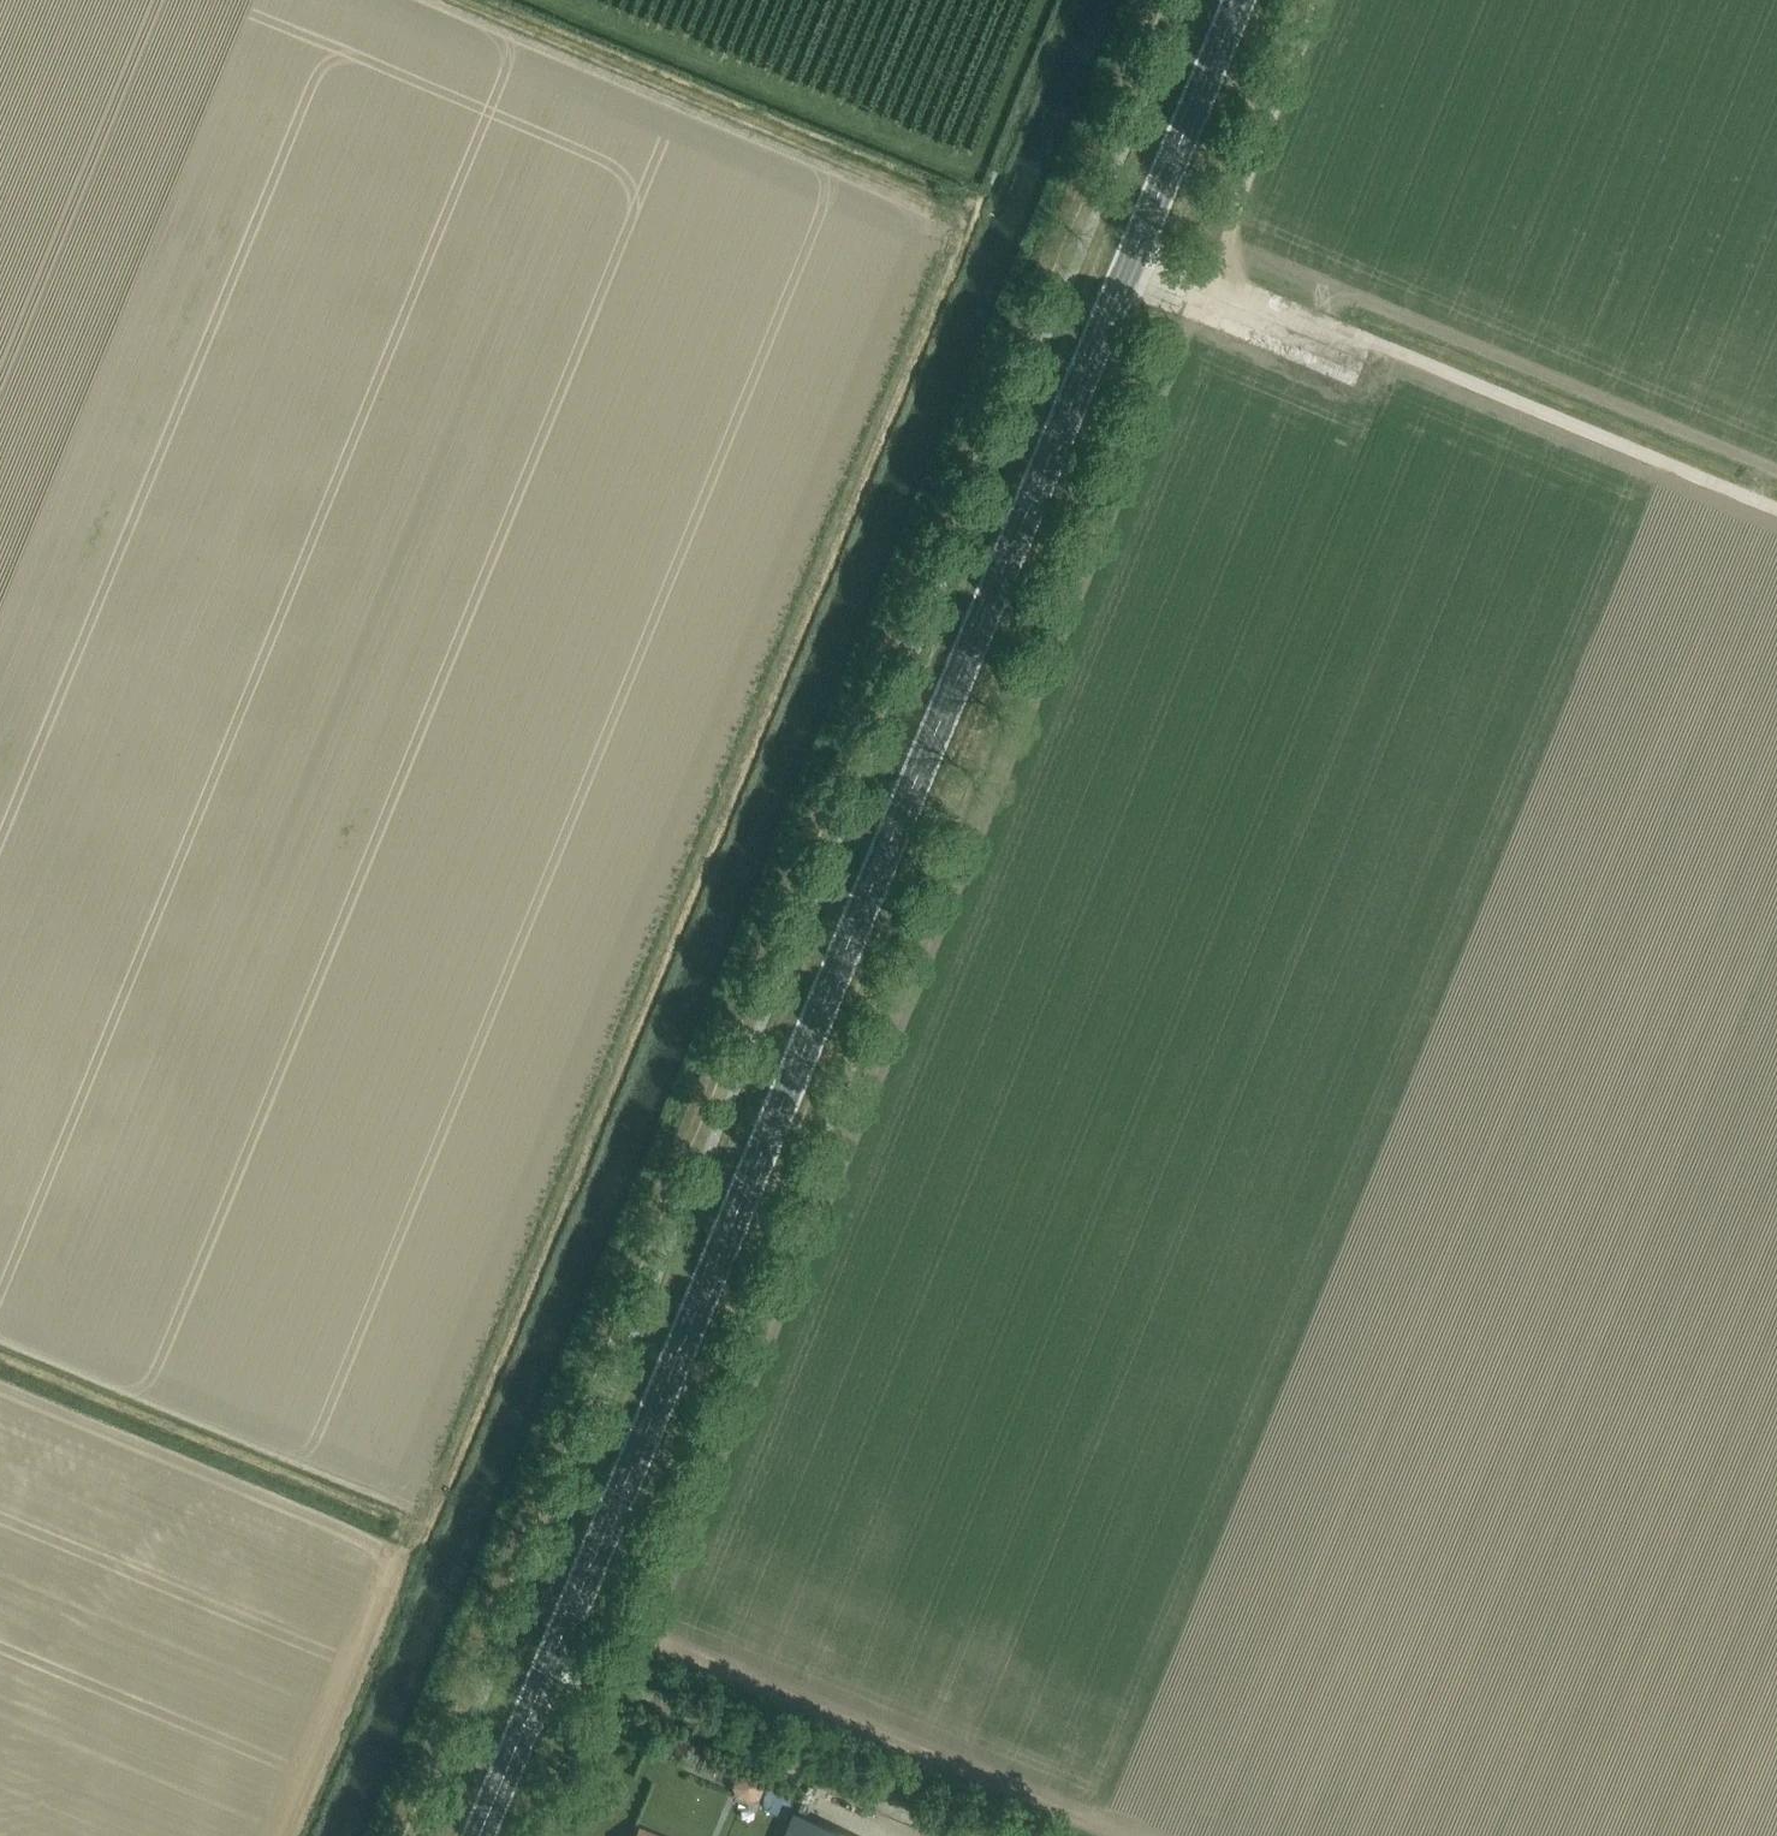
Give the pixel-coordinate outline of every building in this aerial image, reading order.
[(714,1771),(732,1791),(746,1779),(728,1759),(714,1771)] [(794,1814),(784,1835),(847,1835),(794,1814)]
